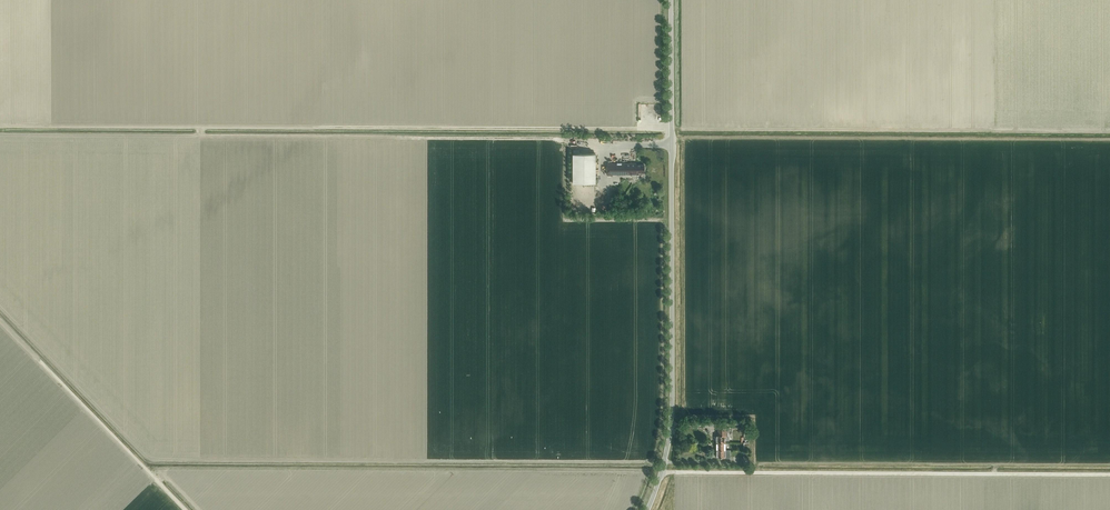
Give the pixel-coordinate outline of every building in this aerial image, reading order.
[(572,154),(573,183),(595,183),(595,154),(579,154),(579,150),(573,150),(573,154),(572,154)] [(638,173),(644,173),(644,165),(636,165),(636,163),(607,163),(607,175),(638,174),(638,173)] [(725,442),(729,442),(729,429),(718,429),(718,437),(716,437),(716,442),(725,442)] [(725,450),(725,442),(716,442),(716,450),(725,450)]
